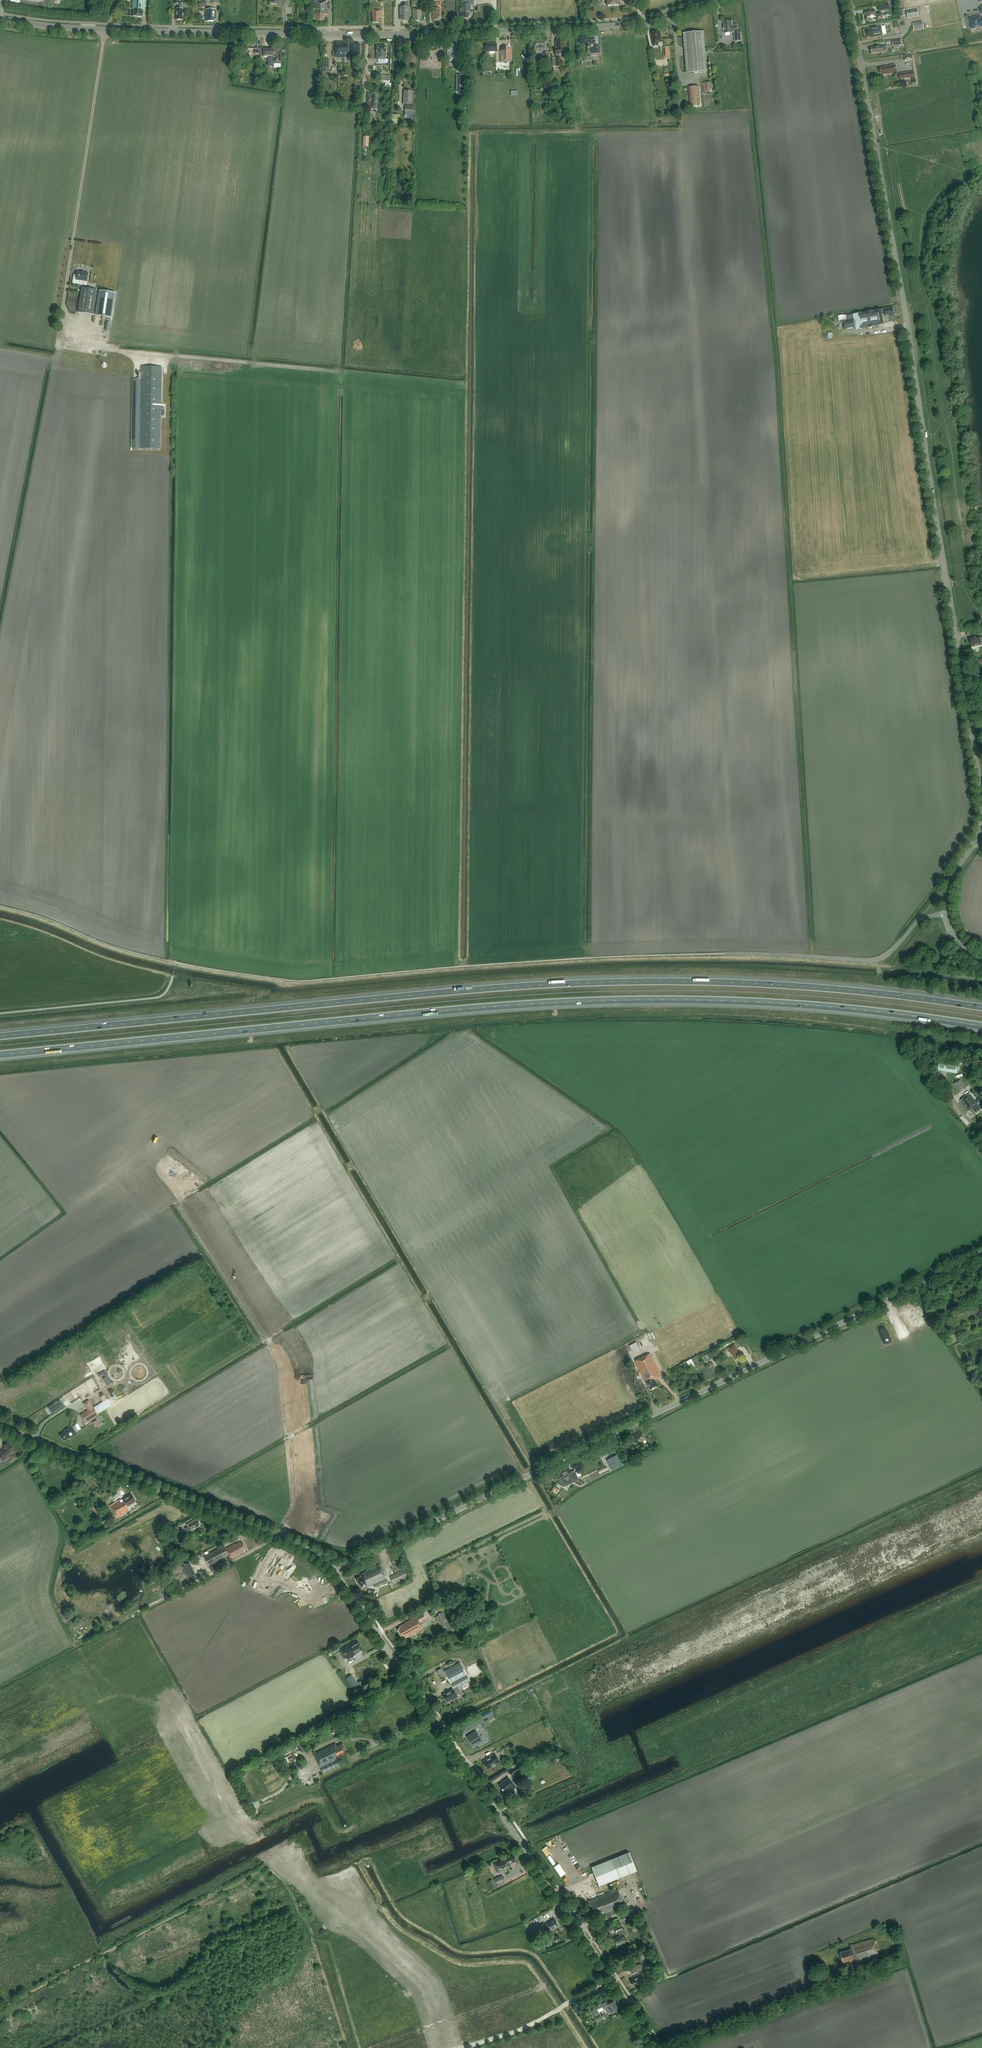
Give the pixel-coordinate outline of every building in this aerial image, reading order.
[(132,4),(133,4),(132,9),(134,9),(133,17),(142,18),(143,10),(145,10),(146,0),(133,0),(132,4)] [(461,8),(459,8),(460,18),(463,18),(468,18),(468,16),(471,16),(470,5),(474,5),(474,0),(461,0),(461,8)] [(325,15),(327,15),(327,2),(314,2),(314,20),(316,20),(316,21),(325,22),(325,15)] [(400,7),(400,20),(403,20),(403,21),(409,21),(409,19),(410,19),(410,7),(400,7)] [(441,19),(441,8),(433,8),(433,19),(435,19),(435,20),(439,20),(439,19),(441,19)] [(415,21),(420,21),(420,19),(421,19),(421,16),(421,9),(413,9),(413,19),(415,19),(415,21)] [(216,10),(206,10),(206,21),(214,22),(214,20),(215,20),(216,10)] [(919,17),(917,10),(907,12),(908,18),(919,17)] [(372,18),(373,18),(373,23),(379,23),(380,17),(381,17),(381,11),(372,11),(372,18)] [(874,19),(877,19),(877,21),(883,20),(882,13),(880,14),(876,14),(876,11),(865,13),(864,13),(865,16),(866,20),(874,19)] [(980,19),(980,16),(970,19),(972,29),(981,27),(981,26),(981,25),(981,18),(980,19)] [(734,33),(735,41),(741,41),(740,33),(738,33),(738,31),(737,26),(732,26),(732,21),(723,22),(724,27),(723,28),(723,30),(724,31),(724,34),(733,33),(733,32),(734,32),(734,33)] [(923,22),(913,24),(914,31),(924,29),(923,22)] [(871,28),(871,29),(867,29),(868,37),(870,36),(870,38),(883,35),(881,26),(874,27),(871,28)] [(687,74),(707,72),(704,31),(683,33),(687,74)] [(662,42),(660,32),(651,34),(653,46),(659,45),(658,43),(662,42)] [(565,55),(565,48),(564,48),(563,40),(556,40),(556,48),(555,48),(555,55),(565,55)] [(600,46),(595,47),(595,40),(587,41),(587,47),(592,47),(592,54),(600,54),(600,46)] [(546,49),(545,41),(534,41),(534,50),(546,49)] [(258,49),(258,42),(248,42),(248,49),(255,49),(254,53),(261,54),(261,49),(258,49)] [(348,59),(350,59),(360,59),(360,44),(348,44),(346,43),(346,42),(335,42),(335,57),(344,58),(344,57),(348,57),(348,59)] [(447,61),(460,61),(460,44),(450,44),(450,50),(448,50),(447,61)] [(486,52),(497,52),(496,44),(490,44),(486,44),(486,52)] [(887,51),(886,45),(882,45),(882,46),(879,47),(879,46),(877,46),(877,47),(870,48),(871,54),(883,52),(883,51),(887,51)] [(377,52),(377,59),(386,59),(386,52),(386,46),(377,46),(377,52)] [(500,62),(511,62),(511,47),(500,47),(500,62)] [(274,64),(281,65),(281,50),(264,49),(263,54),(261,53),(261,61),(263,61),(263,57),(269,57),(269,64),(269,67),(274,67),(274,64)] [(560,58),(552,58),(552,63),(555,63),(555,67),(561,67),(560,58)] [(897,73),(896,65),(890,65),(890,66),(882,67),(882,69),(880,69),(880,74),(882,73),(883,75),(897,73)] [(711,82),(703,83),(704,93),(712,92),(711,82)] [(688,87),(689,107),(702,106),(700,86),(688,87)] [(412,104),(412,91),(404,91),(403,104),(406,104),(405,113),(404,118),(408,119),(408,122),(412,122),(412,119),(414,119),(415,108),(414,108),(414,104),(412,104)] [(368,109),(377,109),(377,95),(376,94),(376,93),(371,92),(371,94),(369,94),(368,109)] [(76,280),(87,282),(89,273),(77,271),(76,280)] [(97,290),(81,288),(78,313),(93,315),(97,290)] [(114,293),(99,290),(96,315),(111,318),(114,293)] [(864,312),(853,314),(855,328),(856,330),(878,326),(878,325),(884,324),(883,323),(883,318),(882,315),(884,314),(884,316),(885,316),(886,317),(887,316),(888,316),(894,314),(893,307),(873,311),(864,313),(864,312)] [(843,323),(845,330),(855,328),(854,321),(843,323)] [(141,367),(141,371),(140,371),(140,373),(141,373),(140,448),(160,449),(162,367),(141,367)] [(131,448),(139,448),(141,379),(132,379),(131,448)] [(980,638),(980,636),(970,638),(971,647),(981,645),(981,644),(981,637),(980,638)] [(957,1073),(957,1072),(958,1065),(951,1064),(938,1062),(937,1070),(957,1073)] [(954,1084),(960,1092),(966,1088),(960,1080),(954,1084)] [(970,1093),(963,1098),(963,1099),(960,1101),(968,1112),(972,1109),(976,1114),(981,1109),(979,1106),(981,1104),(981,1102),(981,1100),(979,1099),(976,1102),(970,1093)] [(734,1340),(739,1348),(742,1346),(738,1338),(734,1340)] [(631,1354),(642,1348),(639,1342),(628,1347),(631,1354)] [(740,1357),(738,1353),(739,1352),(737,1349),(737,1348),(735,1344),(727,1348),(729,1352),(730,1351),(732,1354),(736,1360),(740,1357)] [(712,1352),(708,1354),(704,1356),(706,1362),(715,1358),(712,1352)] [(661,1376),(650,1354),(635,1361),(646,1384),(647,1383),(651,1390),(658,1386),(655,1379),(661,1376)] [(88,1410),(81,1415),(86,1423),(98,1415),(96,1412),(103,1408),(104,1409),(110,1405),(107,1400),(94,1408),(89,1400),(84,1403),(88,1410)] [(57,1402),(46,1409),(49,1414),(60,1407),(57,1402)] [(72,1425),(66,1429),(66,1430),(64,1431),(65,1432),(60,1435),(63,1440),(65,1439),(65,1440),(68,1438),(69,1439),(71,1437),(71,1438),(77,1434),(72,1425)] [(632,1440),(632,1441),(632,1442),(633,1442),(634,1443),(636,1442),(636,1443),(645,1439),(642,1432),(633,1437),(634,1438),(632,1440)] [(646,1438),(652,1449),(656,1447),(650,1436),(646,1438)] [(8,1443),(4,1446),(5,1447),(0,1452),(0,1457),(4,1461),(9,1457),(9,1456),(13,1453),(12,1451),(13,1450),(8,1443)] [(618,1454),(607,1460),(611,1470),(623,1464),(618,1454)] [(557,1477),(558,1481),(560,1480),(563,1486),(579,1479),(575,1470),(571,1472),(569,1469),(566,1470),(558,1474),(558,1476),(557,1477)] [(117,1518),(130,1510),(128,1507),(136,1501),(132,1494),(123,1500),(123,1499),(110,1507),(117,1518)] [(91,1506),(96,1514),(100,1520),(105,1517),(97,1503),(91,1506)] [(187,1525),(188,1526),(185,1528),(187,1532),(190,1530),(191,1531),(199,1526),(199,1525),(200,1524),(198,1520),(197,1521),(196,1519),(187,1525)] [(175,1536),(181,1532),(177,1525),(171,1529),(175,1536)] [(241,1544),(240,1542),(234,1545),(233,1544),(225,1549),(224,1546),(204,1557),(209,1566),(228,1555),(231,1560),(245,1552),(244,1549),(245,1548),(243,1543),(241,1544)] [(367,1584),(368,1587),(369,1590),(374,1587),(375,1588),(388,1581),(387,1579),(386,1579),(380,1564),(366,1571),(360,1574),(361,1577),(357,1579),(361,1587),(367,1584)] [(404,1570),(394,1574),(390,1576),(394,1585),(395,1589),(410,1582),(404,1570)] [(440,1590),(443,1602),(450,1600),(447,1589),(441,1591),(441,1590),(440,1590)] [(435,1617),(438,1623),(440,1626),(443,1624),(447,1631),(456,1626),(455,1625),(447,1610),(435,1617)] [(426,1619),(422,1613),(405,1623),(399,1627),(400,1628),(397,1630),(402,1638),(404,1636),(406,1639),(424,1629),(420,1622),(426,1619)] [(362,1649),(357,1641),(354,1643),(354,1642),(351,1643),(342,1649),(347,1659),(355,1655),(354,1654),(358,1653),(357,1652),(362,1649)] [(334,1665),(340,1662),(335,1654),(329,1657),(334,1665)] [(458,1694),(459,1694),(474,1686),(471,1679),(467,1681),(464,1676),(467,1675),(460,1663),(444,1671),(453,1688),(453,1689),(443,1695),(447,1701),(452,1698),(452,1700),(458,1697),(456,1695),(458,1694)] [(352,1675),(346,1678),(352,1687),(357,1684),(352,1675)] [(469,1734),(466,1736),(469,1740),(471,1743),(473,1747),(478,1744),(483,1741),(482,1740),(477,1732),(476,1730),(469,1734)] [(335,1743),(314,1754),(323,1773),(341,1764),(338,1759),(343,1757),(342,1756),(347,1753),(343,1743),(337,1746),(335,1743)] [(354,1749),(356,1753),(366,1748),(365,1744),(354,1749)] [(490,1757),(483,1762),(487,1769),(492,1766),(493,1767),(495,1766),(495,1764),(500,1761),(495,1753),(489,1756),(490,1757)] [(508,1772),(511,1776),(523,1767),(520,1763),(512,1769),(508,1772)] [(509,1778),(499,1785),(505,1794),(515,1787),(509,1778)] [(591,1867),(592,1867),(599,1886),(636,1871),(629,1852),(591,1867)] [(498,1872),(499,1871),(501,1874),(507,1872),(506,1869),(510,1867),(509,1864),(516,1861),(513,1855),(507,1858),(505,1855),(500,1857),(501,1860),(494,1863),(498,1872)] [(494,1878),(495,1879),(497,1884),(505,1881),(503,1875),(494,1878)] [(606,1912),(607,1913),(624,1905),(618,1889),(588,1901),(593,1915),(599,1913),(599,1914),(603,1912),(603,1913),(606,1912)] [(548,1924),(546,1926),(543,1927),(544,1928),(539,1931),(541,1935),(541,1934),(543,1933),(548,1930),(549,1930),(551,1929),(552,1929),(558,1925),(555,1919),(548,1924)] [(616,1932),(617,1932),(619,1936),(614,1938),(617,1946),(626,1942),(624,1934),(626,1934),(626,1935),(626,1934),(624,1929),(623,1929),(622,1926),(614,1929),(616,1932)] [(539,1936),(541,1935),(539,1931),(536,1928),(533,1930),(544,1950),(546,1949),(539,1936)] [(546,1937),(543,1933),(541,1934),(546,1943),(548,1942),(547,1940),(550,1938),(548,1936),(546,1937)] [(879,1954),(875,1941),(874,1939),(850,1946),(851,1949),(841,1952),(844,1962),(850,1960),(851,1963),(879,1954)] [(643,1979),(642,1976),(640,1971),(643,1969),(641,1964),(630,1968),(633,1977),(637,1975),(636,1973),(636,1972),(638,1977),(638,1978),(638,1977),(630,1980),(633,1986),(640,1983),(639,1980),(643,1979)] [(613,2001),(609,2004),(607,2000),(600,2004),(605,2013),(604,2013),(606,2016),(609,2015),(607,2012),(609,2011),(610,2014),(618,2009),(613,2001)] [(598,2017),(602,2015),(597,2006),(590,2009),(593,2015),(596,2013),(598,2017)]
